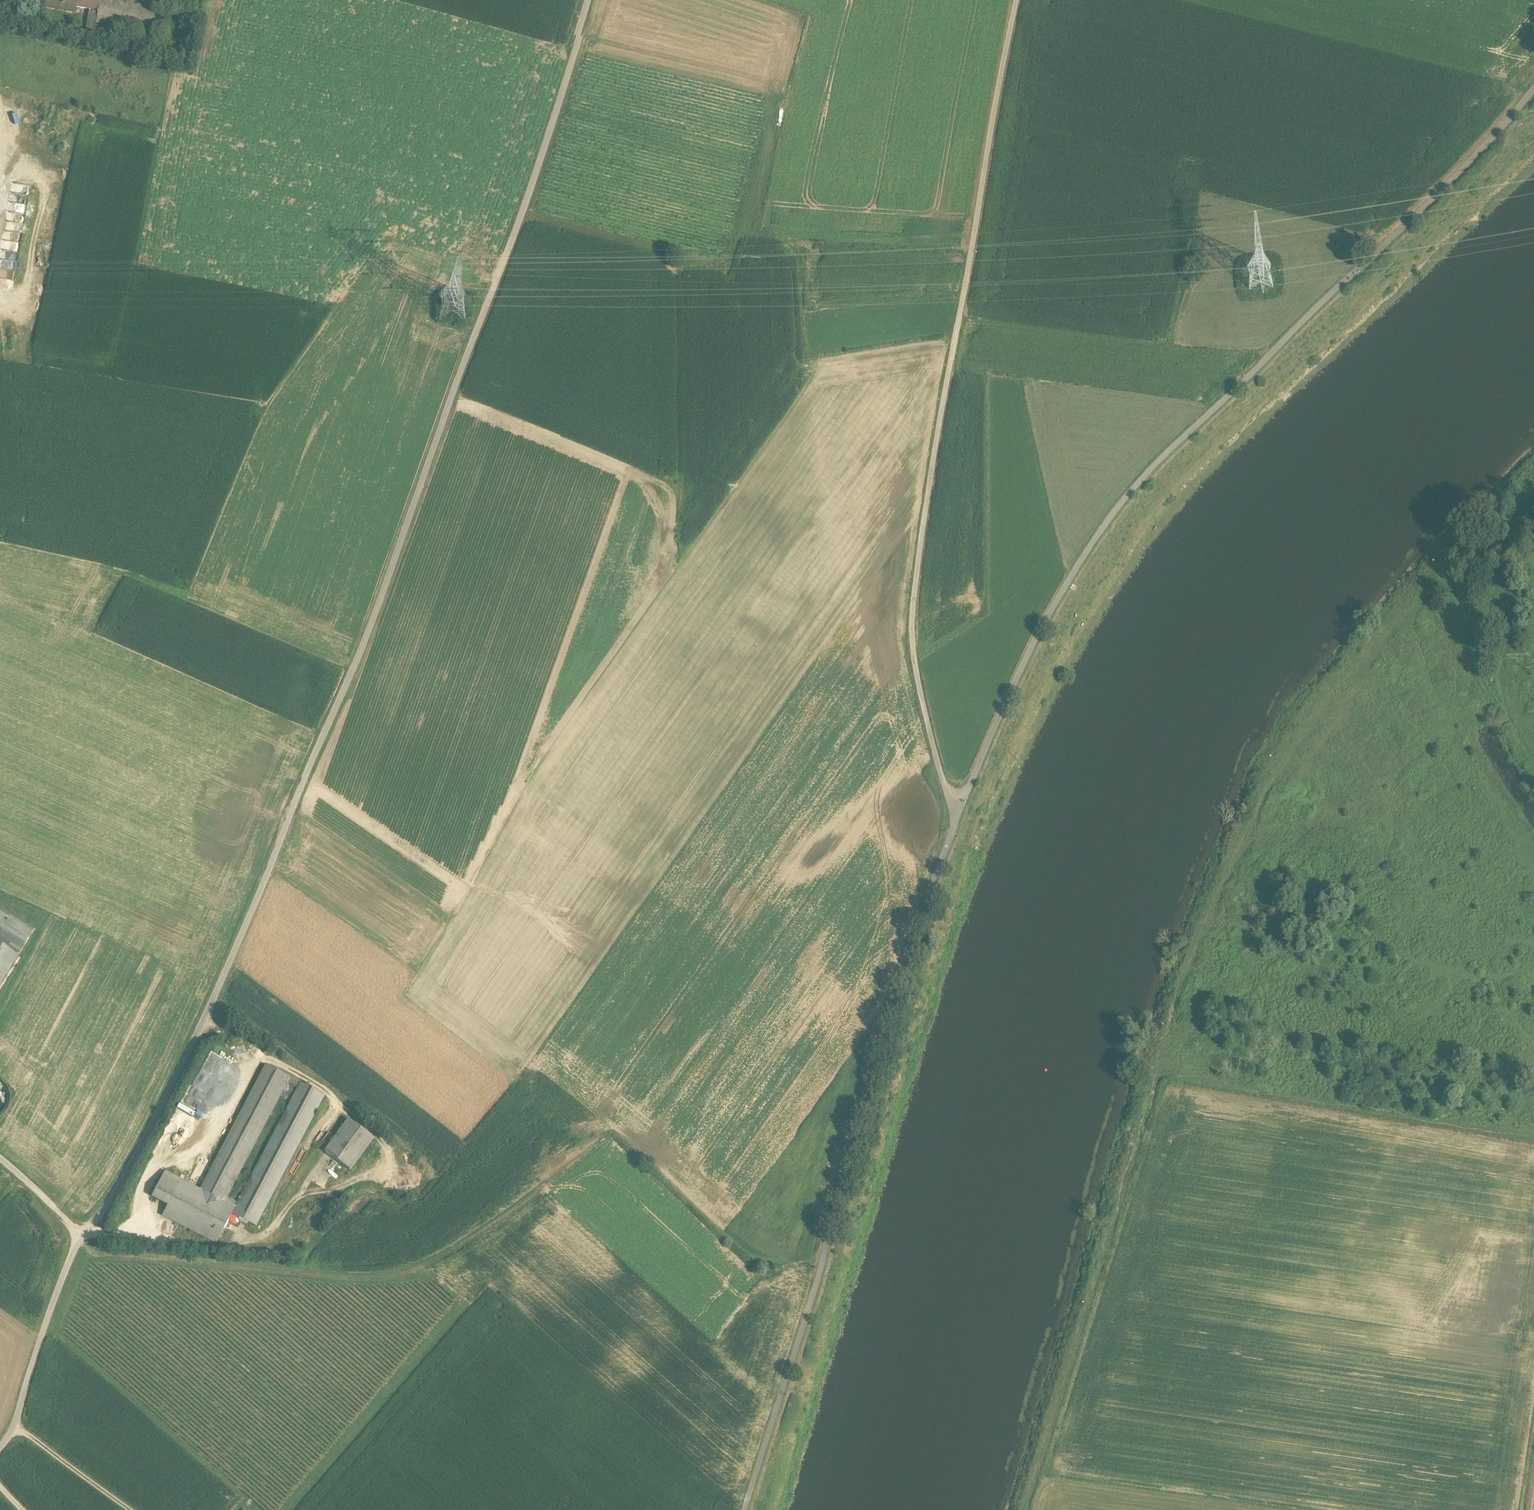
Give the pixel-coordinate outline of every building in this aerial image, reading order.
[(148,51),(155,9),(100,0),(45,0),(42,15),(75,20),(76,15),(88,17),(84,40),(93,42),(96,28),(116,31),(121,31),(120,34),(137,37),(135,49),(148,51)] [(14,284),(14,275),(0,276),(0,285),(14,284)] [(19,959),(34,934),(0,913),(0,947),(19,959)] [(0,949),(0,988),(18,960),(0,949)] [(288,1082),(264,1070),(199,1194),(164,1176),(151,1201),(167,1210),(161,1221),(215,1249),(230,1219),(255,1232),(323,1100),(298,1088),(236,1207),(226,1202),(288,1082)] [(346,1124),(322,1156),(349,1176),(373,1143),(346,1124)] [(176,1128),(170,1125),(165,1134),(180,1142),(185,1132),(177,1127),(176,1128)]
